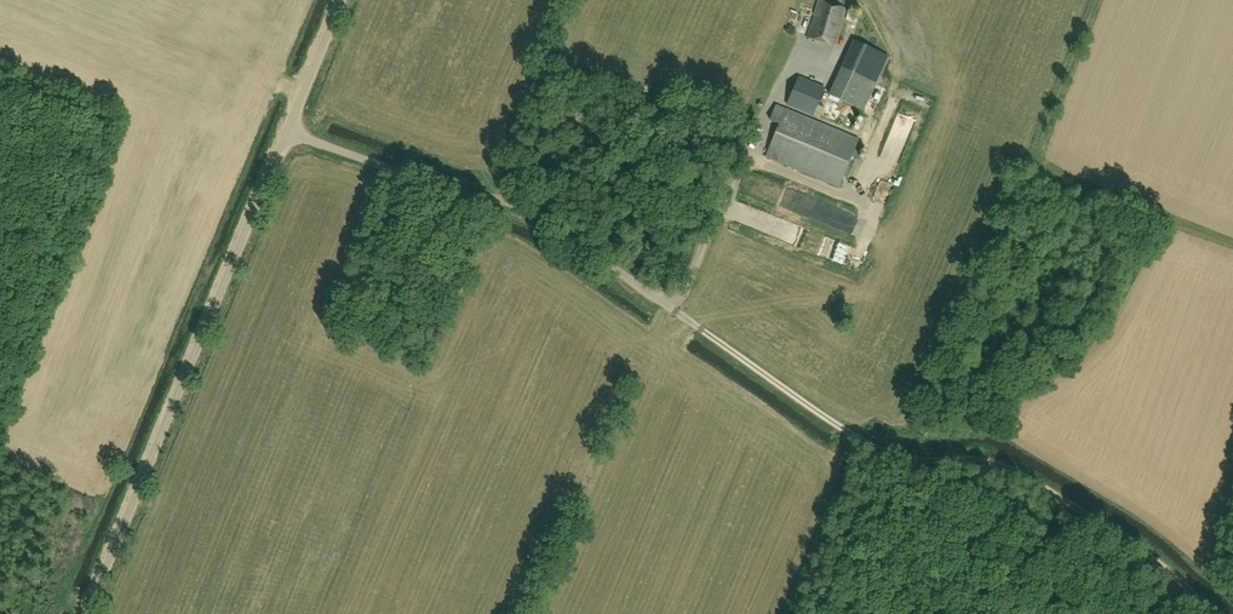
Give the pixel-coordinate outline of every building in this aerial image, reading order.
[(836,45),(847,9),(819,1),(808,37),(836,45)] [(855,41),(843,67),(876,82),(888,57),(855,41)] [(829,95),(847,103),(841,116),(851,121),(857,108),(863,111),(876,82),(843,67),(842,67),(829,95)] [(813,115),(825,88),(799,77),(787,105),(813,115)] [(836,121),(842,112),(836,102),(825,105),(824,117),(836,121)] [(838,187),(858,139),(786,109),(766,157),(838,187)] [(891,165),(907,129),(891,122),(876,158),(891,165)] [(876,180),(869,199),(880,203),(887,184),(876,180)] [(811,205),(809,217),(817,218),(819,206),(811,205)] [(674,323),(666,336),(676,342),(685,330),(674,323)]
